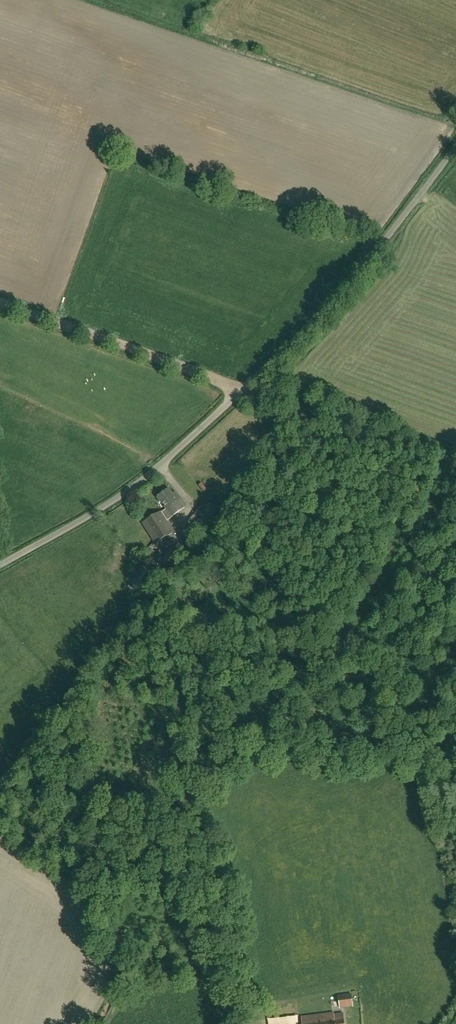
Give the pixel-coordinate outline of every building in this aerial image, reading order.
[(142,524),(155,544),(174,532),(167,521),(185,507),(175,494),(173,495),(168,489),(158,497),(168,509),(163,513),(161,511),(142,524)] [(199,522),(204,518),(199,512),(194,516),(199,522)] [(170,548),(160,562),(169,568),(178,554),(170,548)] [(338,995),(340,1009),(353,1007),(351,994),(338,995)] [(302,1018),(302,1023),(345,1023),(343,1013),(329,1015),(329,1014),(302,1018)]
